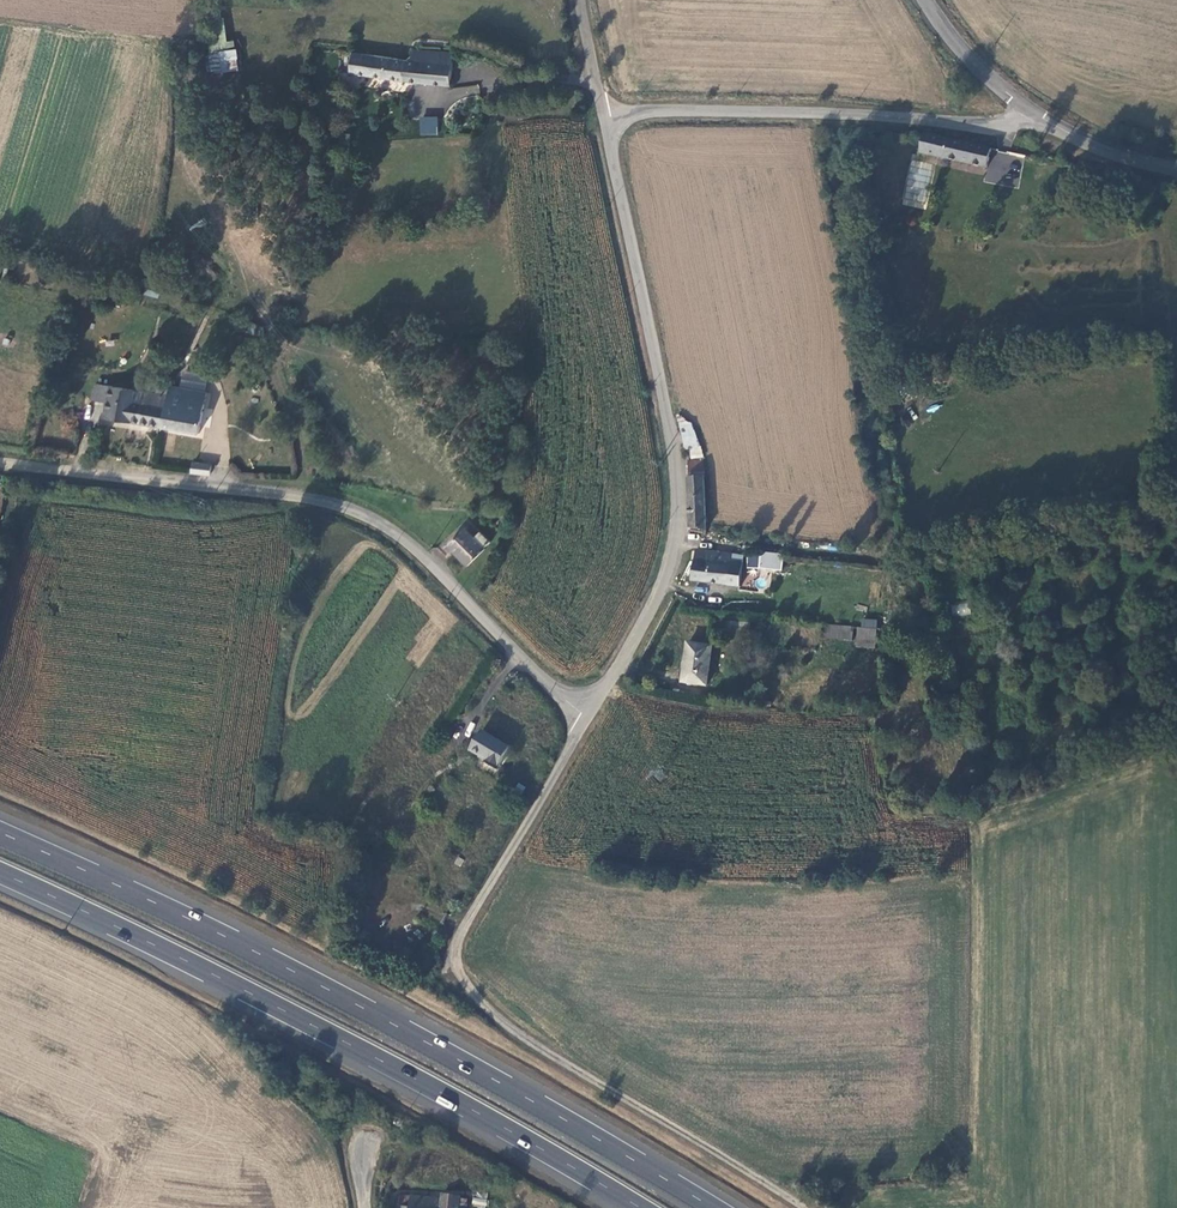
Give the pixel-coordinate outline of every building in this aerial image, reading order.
[(233,41),(226,42),(222,17),(207,19),(212,51),(206,52),(210,75),(238,70),(233,41)] [(388,59),(365,55),(330,50),(328,70),(439,84),(444,54),(417,50),(414,61),(388,59)] [(418,117),(420,136),(438,135),(437,116),(418,117)] [(971,143),(957,141),(924,134),(921,152),(968,162),(971,145),(971,143)] [(991,149),(971,145),(968,162),(988,166),(991,149)] [(908,160),(903,206),(927,208),(932,162),(908,160)] [(94,416),(109,419),(111,399),(113,388),(84,384),(81,400),(96,402),(94,416)] [(188,433),(195,393),(165,388),(159,387),(158,396),(156,402),(151,412),(148,426),(188,433)] [(135,392),(113,388),(111,399),(132,402),(135,392)] [(109,419),(148,426),(151,412),(156,402),(158,396),(135,392),(132,402),(111,399),(109,419)] [(693,473),(698,473),(696,455),(680,457),(682,471),(684,523),(697,525),(693,473)] [(181,472),(200,475),(202,466),(183,464),(181,472)] [(467,519),(461,525),(473,535),(479,529),(467,519)] [(451,531),(436,547),(456,564),(471,549),(451,531)] [(726,550),(702,547),(689,545),(688,558),(687,576),(735,580),(737,556),(725,554),(726,550)] [(757,553),(744,552),(743,564),(755,566),(757,553)] [(954,616),(969,613),(967,603),(952,606),(954,616)] [(744,618),(722,616),(721,628),(743,630),(744,618)] [(873,624),(817,619),(816,633),(871,638),(873,624)] [(682,640),(677,680),(698,683),(704,643),(682,640)] [(710,690),(708,698),(723,700),(724,693),(710,690)] [(473,760),(486,767),(499,745),(469,728),(459,748),(474,757),(473,760)] [(397,1207),(467,1207),(458,1207),(460,1197),(443,1195),(442,1199),(410,1197),(409,1207),(397,1206),(397,1207)] [(473,1197),(472,1205),(486,1206),(487,1199),(473,1197)]
